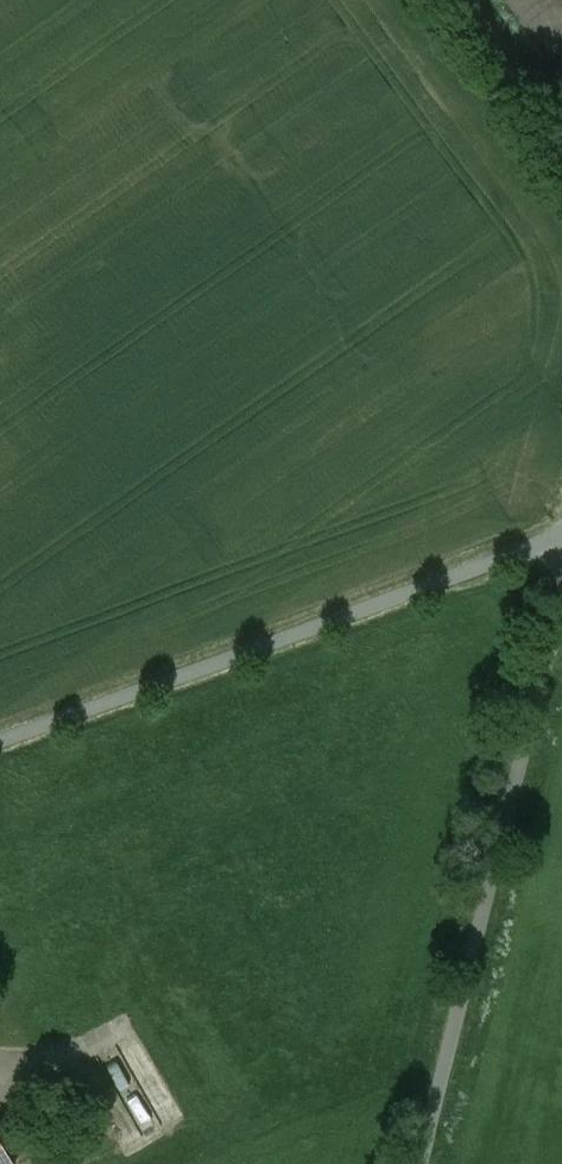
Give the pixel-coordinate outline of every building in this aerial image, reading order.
[(0,1138),(0,1163),(14,1163),(0,1138)]
